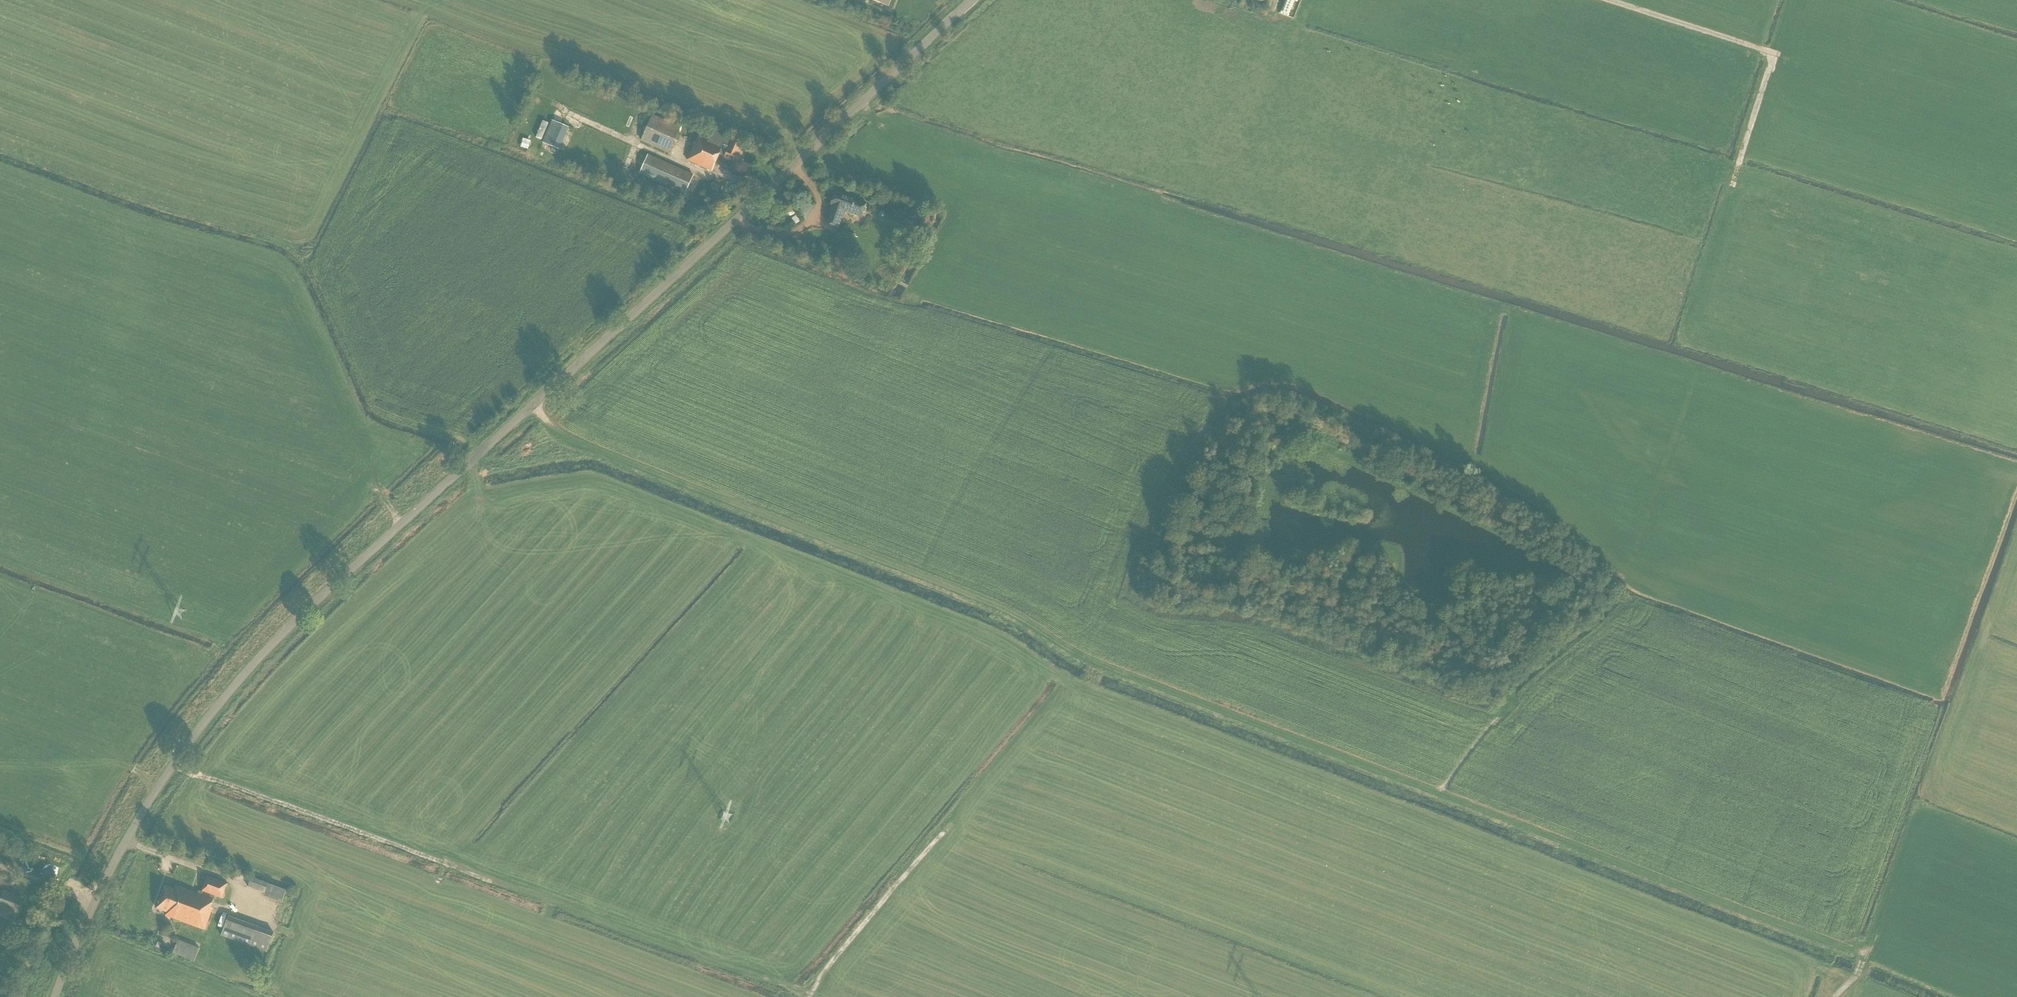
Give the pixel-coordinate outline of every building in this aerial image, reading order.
[(669,153),(682,124),(654,112),(641,140),(669,153)] [(542,143),(559,150),(568,128),(551,121),(542,143)] [(633,133),(637,123),(632,122),(628,132),(633,133)] [(727,150),(721,164),(727,167),(730,166),(732,162),(736,164),(740,155),(737,154),(742,143),(733,139),(733,140),(712,131),(708,141),(723,148),(727,150)] [(712,171),(723,148),(708,141),(698,137),(687,160),(712,171)] [(639,174),(685,194),(694,176),(648,155),(639,174)] [(712,200),(716,195),(713,192),(708,197),(712,200)] [(861,217),(866,203),(835,193),(830,206),(832,207),(827,224),(838,228),(844,211),(861,217)] [(927,220),(921,218),(916,233),(922,235),(927,220)] [(176,886),(175,889),(165,886),(156,909),(167,912),(166,916),(205,930),(213,909),(211,908),(215,896),(222,898),(227,884),(208,877),(202,891),(203,891),(201,895),(176,886)] [(248,888),(266,894),(270,896),(269,898),(281,902),(282,901),(286,890),(251,878),(248,888)] [(0,908),(17,915),(23,900),(3,892),(0,899),(0,908)] [(265,948),(271,931),(224,915),(218,931),(245,941),(245,940),(265,948)] [(194,962),(199,948),(178,940),(173,953),(194,962)]
